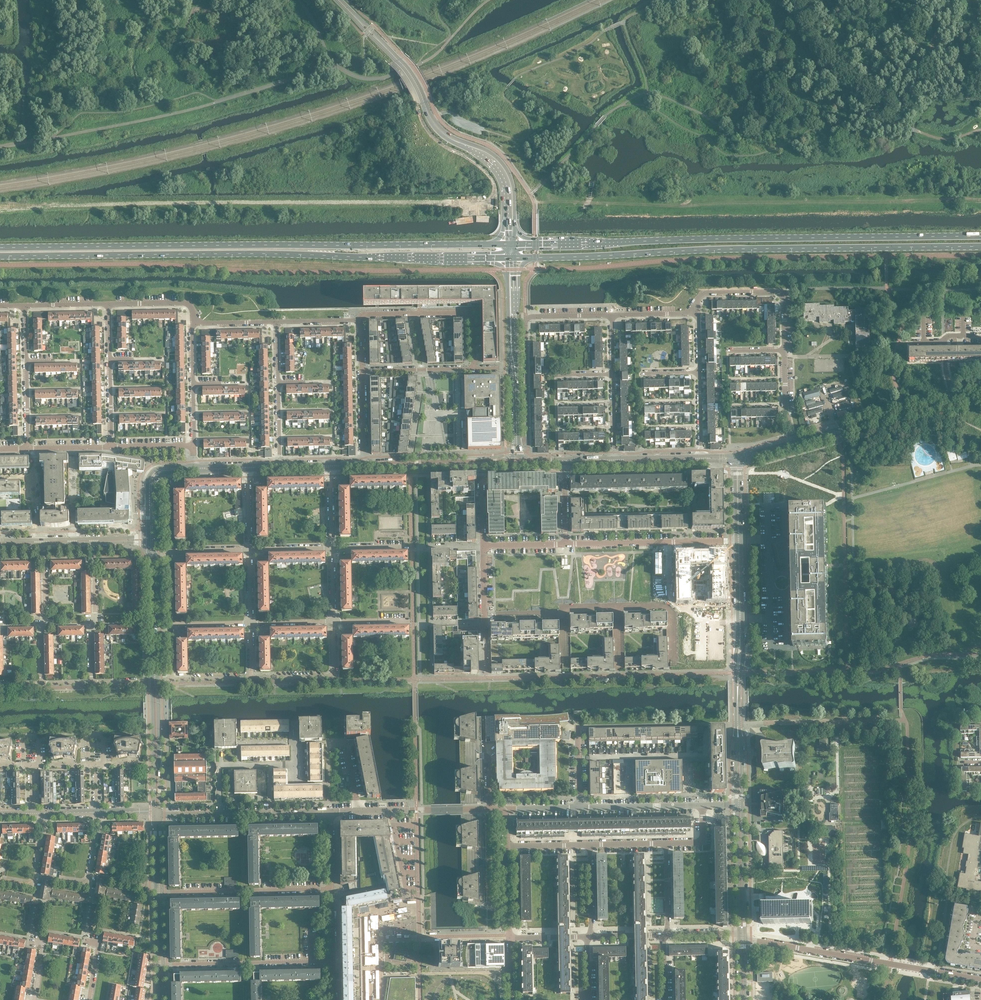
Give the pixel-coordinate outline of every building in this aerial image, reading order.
[(499,356),(497,289),(363,292),(363,307),(411,305),(411,308),(482,307),(483,362),(489,361),(496,361),(496,356),(499,356)] [(870,318),(870,309),(855,309),(855,311),(849,311),(849,308),(834,308),(834,306),(820,306),(820,305),(805,305),(805,312),(804,312),(804,321),(816,321),(816,318),(819,318),(820,323),(831,323),(831,321),(834,321),(834,324),(845,324),(845,322),(856,322),(856,348),(869,348),(869,326),(872,326),(872,318),(870,318)] [(958,361),(958,348),(952,349),(950,349),(945,349),(942,349),(926,349),(926,362),(945,362),(948,362),(948,360),(950,360),(950,361),(950,360),(953,360),(952,360),(952,362),(958,361)] [(975,361),(974,348),(958,348),(958,361),(964,361),(964,360),(969,360),(969,361),(975,361)] [(926,362),(926,349),(909,349),(909,362),(926,362)] [(501,449),(500,376),(464,377),(464,392),(465,410),(472,410),(472,414),(472,420),(467,420),(468,450),(501,449)] [(819,388),(803,392),(805,400),(821,396),(819,388)] [(824,406),(823,401),(816,403),(816,400),(806,402),(808,409),(824,406)] [(818,416),(817,414),(824,411),(822,407),(808,412),(809,416),(811,415),(812,418),(818,416)] [(958,454),(960,463),(969,461),(967,452),(958,454)] [(130,494),(129,476),(132,474),(133,475),(133,471),(137,471),(137,472),(142,473),(143,473),(144,471),(145,463),(145,462),(145,461),(144,461),(143,460),(105,454),(79,455),(79,466),(79,469),(79,471),(101,470),(102,469),(107,468),(106,473),(108,473),(104,492),(105,501),(106,501),(106,503),(116,505),(130,505),(130,502),(130,494)] [(64,490),(64,463),(67,463),(67,462),(66,462),(68,456),(56,456),(56,455),(52,455),(52,456),(40,456),(40,457),(42,463),(42,464),(44,464),(45,491),(64,490)] [(723,528),(722,491),(722,473),(690,473),(690,486),(691,529),(692,529),(697,529),(723,528)] [(541,491),(541,489),(544,489),(544,492),(547,492),(553,492),(553,489),(555,489),(555,476),(547,476),(544,476),(544,474),(498,475),(498,477),(496,477),(495,477),(487,477),(487,479),(487,480),(487,482),(487,483),(488,493),(487,493),(487,516),(488,516),(488,519),(488,533),(504,533),(504,518),(499,518),(499,515),(502,515),(502,511),(500,511),(500,508),(502,508),(502,507),(500,507),(500,505),(502,504),(502,500),(502,493),(507,493),(507,492),(511,491),(511,489),(514,489),(514,491),(514,489),(517,489),(517,491),(526,491),(526,489),(529,489),(529,491),(529,489),(532,489),(532,491),(541,491)] [(588,478),(572,479),(572,480),(570,480),(570,491),(571,491),(572,491),(686,488),(686,489),(686,478),(683,478),(683,474),(615,475),(587,475),(588,478)] [(475,491),(474,476),(430,477),(430,480),(431,492),(439,492),(467,491),(471,491),(475,491)] [(406,487),(406,477),(389,478),(390,488),(390,487),(392,487),(399,487),(399,488),(399,487),(401,487),(406,487)] [(351,488),(350,479),(350,478),(335,478),(336,488),(339,488),(349,488),(351,488)] [(374,488),(374,478),(358,478),(358,489),(358,488),(360,488),(367,488),(369,488),(374,488)] [(390,488),(389,478),(374,478),(374,488),(376,487),(376,488),(383,488),(383,487),(385,487),(385,488),(389,488),(390,488)] [(268,490),(268,480),(268,479),(253,480),(253,490),(256,490),(267,490),(268,490)] [(307,489),(307,479),(291,480),(291,489),(292,489),(292,490),(292,489),(294,489),(301,489),(301,490),(301,489),(303,489),(307,489)] [(323,489),(323,479),(307,479),(307,489),(308,489),(308,490),(308,489),(310,489),(317,489),(319,489),(323,489)] [(291,489),(291,480),(275,480),(275,490),(276,490),(276,489),(278,489),(278,490),(285,490),(285,489),(287,489),(287,490),(291,489)] [(186,492),(186,482),(185,481),(171,481),(171,492),(174,492),(184,491),(184,492),(186,492)] [(209,492),(209,481),(193,482),(193,492),(193,491),(195,491),(202,491),(202,492),(202,491),(204,491),(209,491),(209,492)] [(225,491),(225,481),(209,481),(209,492),(209,491),(211,491),(218,491),(220,491),(225,491)] [(241,491),(241,481),(225,481),(225,491),(225,490),(227,490),(227,491),(234,491),(234,490),(236,490),(236,491),(241,491)] [(11,495),(10,484),(10,483),(0,483),(0,484),(1,496),(11,495)] [(349,504),(349,488),(339,488),(339,489),(340,489),(340,491),(339,491),(340,497),(339,497),(339,498),(340,498),(340,500),(340,504),(339,504),(339,505),(349,504)] [(69,526),(69,504),(65,504),(64,490),(45,491),(45,505),(41,505),(41,526),(42,526),(44,527),(46,527),(47,527),(49,528),(51,528),(52,528),(54,528),(56,528),(57,528),(59,528),(61,527),(62,527),(64,527),(66,526),(67,526),(69,526)] [(267,506),(267,490),(256,490),(257,490),(257,492),(257,499),(258,499),(258,501),(257,502),(257,506),(267,506)] [(184,508),(184,492),(184,491),(174,492),(175,492),(175,494),(174,494),(175,501),(174,501),(175,501),(175,503),(175,507),(174,507),(174,508),(184,508)] [(439,516),(439,492),(431,492),(431,518),(439,518),(439,516)] [(3,515),(7,515),(8,527),(12,527),(11,515),(13,515),(13,514),(18,514),(18,522),(15,522),(15,527),(22,526),(22,514),(21,514),(21,495),(16,495),(11,495),(1,496),(0,496),(0,515),(3,515)] [(556,532),(556,514),(557,514),(557,499),(556,499),(541,499),(541,504),(543,504),(543,507),(541,507),(543,507),(543,510),(541,510),(542,515),(545,515),(545,517),(541,517),(541,528),(541,531),(541,532),(556,532)] [(599,531),(599,520),(581,520),(581,515),(583,515),(583,518),(583,499),(570,499),(571,532),(589,531),(599,531)] [(350,520),(350,512),(349,504),(339,505),(340,505),(340,507),(340,513),(339,513),(339,514),(340,514),(341,516),(340,516),(340,520),(350,520)] [(132,520),(130,505),(116,505),(116,514),(115,519),(116,524),(128,523),(129,522),(129,521),(133,520),(132,520)] [(267,522),(267,514),(267,506),(257,506),(258,506),(258,508),(257,508),(257,515),(258,515),(258,517),(257,517),(258,522),(257,522),(258,522),(267,522)] [(828,645),(827,628),(826,564),(825,506),(790,507),(791,557),(792,557),(792,563),(791,563),(793,646),(828,645)] [(185,523),(185,515),(184,508),(174,508),(175,508),(175,510),(175,517),(174,517),(176,517),(176,519),(175,519),(175,523),(175,524),(185,523)] [(115,519),(116,514),(115,514),(115,513),(107,513),(107,512),(107,510),(77,510),(77,513),(78,513),(78,525),(107,525),(116,524),(115,519)] [(687,529),(687,517),(681,517),(681,513),(599,515),(599,520),(599,531),(687,529)] [(350,536),(350,528),(350,520),(340,520),(340,521),(340,522),(340,529),(340,530),(341,530),(341,532),(340,532),(340,536),(350,536)] [(268,538),(267,530),(267,522),(258,522),(258,524),(258,531),(257,531),(258,531),(258,533),(258,538),(268,538)] [(185,540),(185,531),(185,523),(175,524),(175,526),(175,532),(175,533),(176,533),(176,535),(175,535),(175,540),(185,540)] [(475,542),(475,530),(467,530),(467,542),(475,542)] [(457,559),(456,552),(456,551),(432,552),(432,556),(434,556),(434,559),(432,559),(432,567),(440,566),(449,566),(449,559),(457,559)] [(391,563),(391,552),(375,553),(375,563),(375,562),(377,562),(384,562),(384,563),(385,563),(385,562),(387,562),(391,562),(391,563)] [(407,562),(407,552),(391,552),(391,563),(391,562),(393,562),(400,562),(401,562),(403,562),(407,562)] [(351,579),(351,563),(359,563),(359,553),(352,553),(352,563),(351,563),(340,563),(341,563),(341,565),(341,572),(341,573),(342,573),(342,575),(341,575),(341,579),(351,579)] [(375,563),(375,553),(359,553),(359,563),(360,563),(360,562),(362,562),(362,563),(368,563),(369,563),(369,562),(371,562),(371,563),(375,562),(375,563)] [(293,565),(293,554),(277,555),(277,565),(277,564),(279,564),(286,564),(286,565),(286,564),(288,564),(293,564),(293,565)] [(309,564),(308,554),(293,554),(293,565),(293,564),(295,564),(302,564),(304,564),(308,564),(309,564)] [(325,564),(325,554),(308,554),(309,564),(309,563),(311,563),(311,564),(318,564),(318,563),(320,563),(320,564),(325,564)] [(677,602),(725,601),(724,554),(676,555),(677,602)] [(187,566),(187,556),(187,555),(172,556),(172,566),(175,566),(186,566),(187,566)] [(242,565),(242,555),(226,556),(226,566),(226,565),(228,565),(235,565),(235,566),(236,566),(236,565),(238,565),(242,565)] [(269,580),(268,565),(277,564),(277,565),(277,555),(269,555),(269,556),(269,560),(269,565),(268,565),(268,564),(260,564),(258,564),(258,565),(259,565),(259,567),(258,567),(258,574),(259,574),(259,576),(259,580),(258,580),(258,581),(269,580)] [(210,566),(210,556),(194,556),(194,566),(195,566),(197,566),(203,566),(204,566),(204,565),(206,565),(206,566),(210,566)] [(226,566),(226,556),(210,556),(210,566),(211,566),(211,565),(213,565),(213,566),(219,566),(220,566),(220,565),(222,565),(226,565),(226,566)] [(269,565),(269,560),(266,560),(266,556),(260,556),(260,564),(268,564),(268,565),(269,565)] [(186,582),(186,566),(175,566),(176,566),(176,569),(176,575),(176,576),(177,576),(177,578),(176,578),(176,582),(186,582)] [(142,582),(142,580),(141,580),(140,571),(136,571),(132,571),(132,592),(141,592),(141,582),(142,582)] [(91,583),(91,581),(90,581),(90,572),(85,572),(82,572),(82,593),(91,593),(90,584),(91,583)] [(41,584),(41,582),(40,582),(40,573),(35,573),(31,573),(32,594),(40,593),(40,584),(41,584)] [(351,595),(351,587),(351,579),(341,579),(341,581),(341,588),(342,588),(342,590),(341,590),(341,595),(351,595)] [(269,596),(269,588),(269,580),(258,581),(259,581),(259,583),(259,590),(258,590),(259,590),(260,592),(259,592),(259,596),(269,596)] [(186,598),(186,590),(186,582),(176,582),(177,584),(176,584),(176,591),(176,592),(177,592),(177,594),(176,594),(176,598),(186,598)] [(441,598),(441,586),(432,586),(433,598),(441,598)] [(142,603),(142,601),(141,601),(141,592),(132,592),(133,612),(141,612),(141,603),(142,603)] [(42,605),(41,603),(40,603),(40,593),(32,594),(32,614),(41,614),(41,605),(42,605)] [(92,604),(92,602),(91,602),(91,593),(82,593),(82,613),(91,613),(91,604),(92,604)] [(351,611),(351,603),(351,595),(341,595),(342,595),(342,597),(341,597),(342,604),(341,604),(342,604),(342,606),(342,611),(351,611)] [(269,613),(269,604),(269,596),(259,596),(259,597),(259,599),(259,606),(260,606),(260,608),(259,608),(259,613),(269,613)] [(187,614),(186,606),(186,598),(176,598),(177,598),(177,600),(177,607),(176,607),(176,608),(177,608),(177,610),(177,614),(187,614)] [(477,619),(477,608),(468,609),(468,618),(468,620),(477,619)] [(678,653),(677,653),(677,656),(678,656),(679,667),(680,667),(680,666),(686,666),(686,669),(719,668),(719,665),(725,665),(725,666),(726,666),(726,665),(724,608),(694,609),(694,612),(690,612),(689,610),(677,610),(678,653)] [(650,630),(650,629),(666,628),(666,617),(666,614),(649,615),(649,618),(642,618),(642,616),(624,617),(624,631),(650,630)] [(612,629),(612,618),(612,615),(595,616),(595,619),(588,619),(588,617),(586,617),(584,617),(577,618),(570,618),(570,623),(570,632),(578,632),(588,632),(589,632),(596,631),(596,630),(601,630),(607,629),(612,629)] [(496,625),(490,625),(490,629),(490,632),(490,636),(490,639),(498,638),(498,639),(498,643),(498,644),(512,643),(512,642),(547,641),(547,657),(549,657),(549,656),(555,656),(555,654),(559,654),(559,661),(570,661),(570,659),(571,659),(571,656),(571,643),(570,643),(570,624),(511,625),(504,625),(497,625),(496,625)] [(377,638),(377,627),(361,628),(361,638),(361,637),(363,637),(363,638),(370,637),(370,638),(370,637),(372,637),(376,637),(376,638),(377,638)] [(393,637),(392,627),(377,627),(377,638),(377,637),(379,637),(386,637),(388,637),(392,637),(393,637)] [(409,636),(409,627),(392,627),(393,637),(395,636),(395,637),(401,637),(402,637),(402,636),(404,636),(404,637),(409,636)] [(326,638),(326,628),(310,629),(310,639),(310,638),(312,638),(319,638),(319,639),(320,639),(320,638),(322,638),(326,638)] [(352,653),(352,638),(353,638),(360,638),(361,638),(361,628),(353,628),(353,637),(352,637),(342,637),(342,638),(343,638),(343,640),(342,640),(342,647),(343,647),(343,649),(342,649),(343,653),(342,653),(342,654),(352,653)] [(270,655),(270,639),(271,639),(278,639),(278,629),(271,629),(271,639),(270,639),(259,639),(259,640),(260,640),(260,642),(260,648),(260,649),(261,649),(261,651),(260,651),(260,655),(270,655)] [(294,639),(294,629),(278,629),(278,639),(279,639),(281,639),(287,639),(288,639),(290,638),(290,639),(294,639)] [(310,639),(310,629),(294,629),(294,639),(294,638),(296,638),(296,639),(303,639),(304,639),(304,638),(306,638),(306,639),(310,638),(310,639)] [(189,641),(188,631),(188,630),(173,630),(174,641),(177,641),(187,640),(187,641),(189,641)] [(228,640),(227,630),(212,631),(212,641),(212,640),(214,640),(221,640),(221,641),(221,640),(223,640),(227,640),(228,640)] [(244,640),(244,630),(227,630),(228,640),(230,640),(237,640),(239,639),(239,640),(244,640)] [(212,641),(212,631),(196,631),(196,641),(196,640),(198,640),(198,641),(205,640),(205,641),(205,640),(207,640),(212,640),(212,641)] [(667,638),(666,633),(653,633),(653,655),(654,655),(657,655),(659,655),(659,658),(652,658),(647,658),(646,658),(640,658),(635,658),(636,667),(641,667),(645,669),(652,669),(655,670),(660,670),(667,670),(667,660),(667,638)] [(104,653),(104,644),(103,635),(99,635),(98,635),(96,635),(95,635),(95,643),(94,643),(94,645),(95,645),(95,653),(104,653)] [(53,654),(53,645),(53,636),(49,636),(48,636),(46,636),(45,636),(45,644),(44,644),(44,646),(45,646),(45,654),(53,654)] [(478,671),(478,651),(477,636),(471,636),(468,637),(462,637),(463,667),(454,667),(454,674),(471,674),(471,671),(478,671)] [(613,668),(613,665),(613,663),(613,639),(607,639),(602,639),(602,645),(603,650),(603,656),(605,656),(605,659),(598,659),(587,659),(587,668),(590,670),(597,670),(598,670),(601,671),(606,671),(613,671),(613,669),(613,668)] [(187,657),(187,641),(187,640),(177,641),(178,641),(178,643),(177,643),(178,650),(177,650),(178,650),(178,652),(178,657),(177,657),(187,657)] [(559,665),(559,664),(559,654),(559,645),(548,646),(549,656),(549,657),(551,657),(551,658),(551,660),(544,660),(534,660),(535,669),(538,671),(543,671),(544,671),(547,672),(552,672),(559,672),(559,671),(559,669),(559,668),(559,665)] [(104,674),(104,663),(104,653),(95,653),(95,662),(94,662),(94,665),(95,665),(96,674),(104,674)] [(353,670),(352,661),(352,653),(342,654),(343,654),(343,656),(343,663),(342,663),(343,663),(343,665),(343,670),(353,670)] [(54,675),(54,664),(53,654),(45,654),(45,663),(44,663),(44,666),(45,666),(45,675),(54,675)] [(270,671),(270,663),(270,655),(260,655),(260,656),(260,657),(260,664),(260,665),(261,665),(261,667),(260,667),(260,671),(270,671)] [(188,673),(188,665),(187,657),(177,657),(178,657),(178,659),(178,666),(177,666),(179,666),(179,668),(178,668),(178,673),(188,673)] [(553,790),(553,783),(555,783),(555,779),(555,741),(560,741),(560,739),(563,739),(563,732),(560,732),(559,725),(559,722),(563,722),(568,721),(567,713),(560,714),(555,715),(551,715),(548,716),(545,716),(542,716),(519,716),(494,716),(494,717),(495,727),(494,727),(495,742),(496,742),(496,744),(496,780),(497,780),(497,784),(499,784),(499,791),(502,790),(553,789),(553,790)] [(476,761),(476,751),(477,751),(477,752),(478,752),(478,753),(479,753),(480,753),(482,753),(481,744),(481,741),(481,717),(475,717),(475,716),(471,717),(459,717),(459,719),(459,720),(453,720),(453,723),(454,740),(459,739),(460,772),(454,772),(455,789),(455,792),(460,791),(460,804),(477,804),(477,802),(482,802),(482,804),(483,804),(482,759),(480,759),(479,759),(478,759),(478,760),(477,760),(477,761),(476,761)] [(381,795),(369,735),(370,735),(370,719),(344,719),(344,738),(346,738),(355,738),(357,746),(354,747),(354,749),(363,792),(366,792),(367,798),(380,798),(379,795),(381,795)] [(322,739),(322,723),(321,720),(299,720),(300,739),(312,739),(312,741),(322,741),(322,739)] [(236,748),(236,725),(236,721),(214,722),(215,749),(218,749),(218,748),(222,748),(223,748),(235,748),(236,748)] [(188,739),(187,722),(169,723),(169,739),(188,739)] [(968,734),(968,725),(960,725),(960,731),(964,731),(964,734),(968,734)] [(976,730),(976,725),(968,725),(968,734),(974,733),(974,730),(976,730)] [(725,791),(724,728),(722,728),(722,726),(709,727),(710,793),(724,792),(724,791),(725,791)] [(795,730),(756,731),(757,779),(795,778),(795,730)] [(139,754),(140,746),(141,746),(144,746),(141,742),(141,737),(128,740),(115,738),(114,742),(112,746),(115,746),(115,747),(116,747),(117,754),(118,754),(116,759),(119,758),(126,756),(127,757),(128,757),(129,757),(130,756),(137,758),(137,757),(140,758),(139,754)] [(74,755),(76,748),(77,747),(79,747),(77,743),(76,738),(63,741),(51,739),(50,744),(47,747),(50,747),(50,748),(51,748),(53,755),(52,760),(54,759),(62,758),(63,758),(64,758),(65,758),(66,758),(73,759),(73,758),(75,759),(74,755)] [(11,749),(12,749),(12,748),(15,748),(12,744),(12,740),(0,742),(0,759),(1,759),(8,760),(11,761),(10,756),(11,749)] [(826,748),(826,740),(820,740),(820,746),(817,746),(817,752),(829,751),(829,748),(826,748)] [(206,794),(206,782),(207,782),(206,774),(207,774),(207,771),(208,771),(210,770),(210,767),(208,765),(206,765),(206,762),(206,755),(205,755),(205,748),(197,748),(197,755),(191,755),(191,754),(189,754),(189,755),(188,755),(188,754),(185,754),(185,755),(184,755),(184,754),(181,754),(182,755),(181,755),(180,752),(182,752),(182,746),(176,746),(176,752),(178,752),(178,755),(174,755),(174,763),(174,775),(175,782),(176,782),(176,794),(175,794),(175,802),(207,801),(210,801),(210,800),(210,794),(207,794),(206,794)] [(969,758),(969,749),(965,749),(965,752),(961,752),(961,758),(969,758)] [(977,757),(977,752),(975,752),(975,749),(969,749),(969,758),(977,757)] [(682,793),(681,761),(634,761),(635,794),(682,793)] [(969,772),(969,767),(961,767),(961,775),(966,775),(966,772),(969,772)] [(977,775),(977,767),(969,767),(969,772),(971,772),(971,775),(977,775)] [(286,784),(286,770),(273,770),(274,785),(274,787),(274,800),(309,799),(315,799),(323,799),(323,786),(286,787),(286,784)] [(257,793),(257,781),(257,771),(234,771),(234,794),(257,793)] [(969,783),(969,777),(966,777),(966,775),(961,775),(961,783),(969,783)] [(967,787),(970,787),(969,783),(961,783),(961,791),(967,791),(967,787)] [(782,792),(782,791),(767,794),(766,791),(767,791),(766,790),(760,790),(761,817),(767,817),(767,816),(767,813),(782,816),(783,814),(783,813),(783,811),(783,809),(784,807),(784,805),(784,804),(784,802),(784,800),(783,799),(783,797),(783,795),(783,794),(782,792)] [(838,821),(838,804),(830,804),(831,813),(832,813),(832,816),(829,816),(830,821),(838,821)] [(479,867),(478,857),(479,857),(479,858),(480,858),(480,859),(481,859),(482,859),(484,859),(483,814),(482,814),(482,816),(477,816),(477,814),(461,814),(461,827),(456,827),(456,847),(461,847),(462,879),(457,879),(457,899),(462,899),(462,902),(468,902),(468,903),(485,907),(485,906),(485,901),(484,865),(482,865),(481,865),(480,865),(480,866),(479,866),(479,867)] [(690,829),(690,818),(681,819),(681,830),(685,829),(690,829)] [(638,830),(638,819),(629,820),(629,831),(638,830)] [(646,830),(646,819),(638,819),(638,830),(642,830),(646,830)] [(655,830),(655,819),(646,819),(646,830),(655,830)] [(664,830),(664,819),(655,819),(655,830),(664,830)] [(672,830),(672,819),(664,819),(664,830),(672,830)] [(681,830),(681,819),(672,819),(672,830),(681,830)] [(603,831),(603,820),(585,820),(586,831),(586,837),(603,837),(603,831)] [(612,831),(611,820),(603,820),(603,831),(607,831),(612,831)] [(620,831),(620,820),(611,820),(612,831),(616,831),(620,831)] [(629,831),(629,820),(620,820),(620,831),(625,831),(629,831)] [(542,832),(542,821),(533,822),(534,832),(538,832),(542,832)] [(551,832),(551,821),(542,821),(542,832),(547,832),(551,832)] [(560,832),(559,821),(551,821),(551,832),(555,832),(560,832)] [(581,832),(581,821),(564,821),(564,832),(568,832),(568,830),(569,830),(577,830),(577,832),(581,832)] [(525,833),(525,822),(516,822),(516,833),(521,833),(525,833)] [(534,832),(533,822),(525,822),(525,833),(529,833),(534,832)] [(402,899),(387,823),(370,823),(370,824),(357,824),(358,827),(356,828),(356,824),(340,824),(340,843),(339,843),(340,885),(341,885),(341,880),(342,884),(342,885),(348,884),(349,890),(349,891),(384,884),(385,889),(387,900),(390,899),(390,902),(402,899)] [(973,875),(978,876),(979,869),(977,868),(978,863),(980,864),(980,858),(980,856),(979,856),(980,851),(980,823),(979,836),(964,833),(962,848),(964,848),(963,853),(961,853),(967,854),(966,861),(965,861),(964,866),(965,867),(964,873),(958,872),(958,873),(960,873),(958,887),(957,887),(963,888),(966,889),(966,891),(975,892),(976,890),(978,891),(979,887),(980,888),(980,882),(975,881),(976,879),(972,878),(973,875)] [(726,924),(724,828),(726,828),(726,824),(723,824),(723,828),(714,828),(715,924),(726,924)] [(318,836),(317,826),(310,826),(310,825),(307,826),(300,826),(301,836),(318,836)] [(276,836),(275,826),(274,826),(274,827),(267,827),(267,837),(276,836)] [(284,836),(284,826),(277,827),(277,826),(275,826),(276,836),(284,836)] [(292,836),(292,826),(291,826),(284,826),(284,836),(292,836)] [(301,836),(300,826),(293,826),(292,826),(292,836),(301,836)] [(213,838),(212,827),(211,827),(211,828),(204,828),(204,838),(213,838)] [(221,838),(221,828),(214,828),(214,827),(212,827),(213,838),(221,838)] [(229,837),(229,827),(228,827),(221,828),(221,838),(229,837)] [(238,837),(238,827),(231,827),(229,827),(229,837),(238,837)] [(267,837),(267,827),(257,827),(257,829),(250,829),(250,837),(257,836),(259,836),(259,837),(267,837)] [(188,838),(187,828),(177,828),(177,830),(170,830),(170,838),(178,838),(179,838),(188,838)] [(196,838),(196,828),(194,828),(187,828),(188,838),(196,838)] [(204,838),(204,828),(197,828),(196,828),(196,838),(204,838)] [(789,853),(789,847),(785,847),(785,844),(783,844),(783,831),(769,831),(769,845),(765,847),(764,845),(762,844),(761,843),(759,842),(757,842),(756,844),(756,846),(757,848),(757,851),(758,852),(759,854),(761,855),(762,855),(763,856),(764,856),(766,856),(766,855),(769,855),(769,869),(783,869),(783,856),(785,856),(785,853),(789,853)] [(258,885),(257,836),(250,837),(248,837),(249,885),(258,885)] [(179,886),(178,847),(178,838),(170,838),(169,838),(170,886),(179,886)] [(645,940),(645,935),(645,926),(646,926),(649,926),(650,926),(649,923),(645,923),(645,917),(643,917),(643,912),(645,912),(644,900),(643,900),(643,895),(644,895),(644,883),(642,883),(642,878),(644,878),(644,866),(642,866),(642,861),(644,861),(644,860),(645,860),(646,860),(646,855),(643,855),(643,854),(633,855),(633,859),(634,863),(634,872),(634,881),(634,889),(634,893),(634,895),(634,900),(634,906),(635,912),(635,918),(635,923),(633,923),(633,926),(635,926),(635,935),(635,940),(635,946),(635,952),(635,957),(636,963),(636,969),(636,975),(636,980),(636,999),(645,999),(645,998),(646,998),(646,985),(644,985),(644,980),(646,980),(646,968),(644,968),(644,963),(646,963),(645,951),(644,951),(644,946),(645,946),(645,940)] [(682,870),(682,854),(672,854),(672,870),(682,870)] [(606,871),(606,855),(596,855),(596,872),(606,871)] [(557,856),(557,865),(558,873),(558,882),(558,891),(558,894),(558,896),(558,902),(558,908),(558,913),(559,921),(559,924),(559,925),(557,925),(557,927),(557,928),(559,928),(559,937),(559,941),(559,942),(559,948),(559,953),(559,959),(559,965),(560,970),(560,976),(560,981),(560,987),(560,993),(569,993),(570,993),(570,995),(572,994),(572,990),(570,990),(570,987),(568,987),(568,982),(570,982),(570,977),(570,970),(568,970),(568,965),(569,965),(569,964),(569,956),(569,953),(568,953),(568,950),(568,948),(569,948),(569,947),(569,941),(569,937),(569,928),(573,928),(573,927),(573,924),(570,924),(569,924),(569,921),(569,918),(567,918),(567,914),(568,914),(568,912),(568,906),(568,901),(566,901),(566,896),(568,896),(568,892),(568,884),(566,884),(566,879),(568,879),(568,877),(568,867),(566,867),(566,866),(566,862),(567,862),(567,861),(568,861),(570,861),(570,857),(570,856),(567,856),(557,856)] [(530,873),(530,857),(520,857),(520,873),(530,873)] [(683,886),(682,870),(672,870),(673,886),(683,886)] [(606,888),(606,871),(596,872),(597,888),(606,888)] [(530,889),(530,873),(520,873),(520,889),(530,889)] [(683,902),(683,886),(673,886),(673,902),(683,902)] [(818,887),(763,888),(763,894),(766,894),(766,900),(763,900),(763,906),(763,923),(812,922),(812,906),(812,904),(818,904),(818,887)] [(607,904),(606,888),(597,888),(597,904),(607,904)] [(114,897),(115,890),(108,889),(106,896),(114,897)] [(387,900),(385,889),(375,891),(378,904),(388,902),(387,900)] [(530,905),(530,889),(520,889),(521,905),(530,905)] [(59,898),(60,891),(53,890),(52,897),(59,898)] [(120,898),(122,892),(115,890),(114,897),(120,898)] [(66,899),(67,893),(60,891),(59,898),(66,899)] [(378,904),(375,891),(366,893),(368,906),(378,904)] [(127,900),(129,893),(122,892),(120,898),(127,900)] [(11,901),(12,894),(5,893),(4,899),(11,901)] [(73,901),(74,894),(67,893),(66,899),(73,901)] [(134,901),(136,894),(129,893),(127,900),(134,901)] [(368,906),(366,893),(341,898),(342,909),(353,909),(358,908),(368,906)] [(18,902),(19,895),(12,894),(11,901),(18,902)] [(79,902),(81,895),(74,894),(73,901),(79,902)] [(25,903),(26,896),(19,895),(18,902),(25,903)] [(87,903),(88,896),(81,895),(79,902),(87,903)] [(32,904),(33,897),(26,896),(25,903),(32,904)] [(302,908),(302,898),(295,899),(295,898),(292,898),(292,899),(285,899),(285,909),(302,908)] [(319,908),(319,898),(312,898),(309,898),(302,898),(302,908),(319,908)] [(239,910),(239,900),(232,900),(232,899),(229,899),(229,900),(222,900),(223,910),(239,910)] [(269,909),(268,899),(258,899),(258,903),(257,903),(257,909),(259,909),(260,909),(269,909)] [(285,909),(285,899),(278,899),(275,899),(268,899),(269,909),(285,909)] [(206,910),(206,900),(199,900),(196,900),(189,901),(189,911),(206,910)] [(223,910),(222,900),(215,900),(213,900),(206,900),(206,910),(223,910)] [(189,911),(189,901),(179,901),(179,904),(177,904),(177,910),(179,910),(181,910),(181,911),(189,911)] [(683,919),(683,902),(673,902),(673,919),(683,919)] [(607,920),(607,904),(597,904),(597,920),(607,920)] [(968,914),(967,914),(968,909),(967,909),(968,906),(955,904),(951,925),(963,927),(963,925),(964,925),(965,921),(966,921),(967,917),(967,916),(968,916),(968,915),(968,914)] [(531,922),(530,905),(521,905),(521,922),(531,922)] [(259,909),(257,909),(250,909),(250,934),(259,934),(259,909)] [(354,919),(353,909),(342,909),(342,919),(354,919)] [(179,910),(177,910),(170,911),(171,936),(180,936),(179,910)] [(354,929),(354,919),(342,919),(342,929),(354,929)] [(964,936),(964,935),(965,931),(963,931),(964,928),(963,927),(951,925),(948,947),(958,949),(959,949),(960,946),(961,946),(962,942),(963,943),(963,938),(964,938),(964,937),(964,936)] [(354,938),(354,929),(342,929),(342,939),(354,938)] [(260,955),(259,934),(250,934),(251,957),(260,957),(260,955)] [(180,958),(180,936),(171,936),(171,959),(180,958)] [(354,948),(354,938),(342,939),(342,949),(354,948)] [(505,967),(504,944),(500,944),(467,944),(467,945),(452,945),(450,945),(450,944),(449,944),(449,945),(440,945),(440,946),(440,945),(438,946),(438,947),(438,948),(439,950),(439,951),(439,952),(439,954),(439,955),(439,956),(438,956),(438,957),(439,957),(439,958),(439,959),(439,960),(439,962),(439,964),(439,965),(439,966),(438,967),(441,968),(449,968),(449,969),(451,969),(451,968),(468,967),(468,968),(501,967),(505,967)] [(683,946),(668,946),(668,956),(707,955),(707,945),(698,946),(693,946),(687,946),(687,947),(685,947),(683,947),(683,946)] [(531,947),(521,947),(522,962),(523,962),(523,966),(522,966),(522,974),(523,974),(523,978),(522,978),(522,985),(523,985),(523,989),(522,989),(522,993),(532,993),(532,994),(535,994),(535,989),(532,989),(532,959),(548,958),(548,948),(544,948),(544,949),(540,949),(540,948),(531,949),(531,947)] [(606,947),(592,948),(592,958),(598,957),(608,957),(625,957),(625,947),(621,947),(621,948),(617,948),(617,947),(611,947),(611,948),(606,948),(606,947)] [(961,966),(963,955),(959,955),(959,954),(958,954),(958,953),(957,953),(958,949),(948,947),(946,958),(946,959),(946,960),(946,961),(947,962),(947,963),(948,963),(949,964),(950,964),(961,966)] [(354,966),(354,948),(342,949),(343,962),(341,962),(341,965),(341,967),(341,970),(341,972),(342,975),(343,975),(343,978),(355,978),(355,970),(353,970),(353,967),(353,966),(354,966)] [(717,952),(718,999),(728,999),(728,998),(726,998),(726,992),(728,992),(728,980),(726,980),(726,975),(728,975),(727,963),(725,963),(725,958),(727,958),(727,952),(726,952),(726,949),(721,949),(721,952),(717,952)] [(405,961),(407,953),(397,952),(396,959),(405,961)] [(977,954),(976,953),(976,954),(975,954),(970,953),(970,954),(966,954),(966,955),(963,954),(963,955),(961,966),(980,969),(980,955),(977,954)] [(608,974),(608,957),(598,957),(598,974),(608,974)] [(251,982),(251,986),(252,986),(252,989),(251,989),(251,994),(252,994),(252,998),(251,998),(251,999),(261,999),(260,981),(261,981),(261,982),(270,981),(287,981),(303,981),(320,980),(320,978),(320,970),(315,971),(314,971),(313,971),(313,970),(310,970),(310,971),(308,971),(303,971),(298,971),(297,971),(296,971),(293,971),(292,971),(287,971),(281,971),(280,971),(277,971),(276,971),(275,971),(270,971),(260,972),(260,973),(258,973),(258,974),(254,974),(254,973),(254,981),(251,982)] [(685,986),(684,970),(674,970),(675,987),(685,986)] [(172,983),(172,987),(173,987),(173,991),(172,991),(172,996),(173,996),(173,999),(172,999),(181,999),(181,983),(182,983),(190,983),(207,983),(224,982),(241,982),(241,972),(235,972),(234,972),(233,972),(231,972),(230,972),(229,972),(224,972),(219,972),(217,973),(217,972),(214,972),(214,973),(213,973),(212,973),(207,973),(202,973),(201,973),(200,973),(200,972),(197,973),(195,973),(190,973),(180,973),(180,975),(178,975),(174,975),(174,983),(172,983)] [(772,982),(772,972),(757,972),(757,982),(772,982)] [(608,990),(608,974),(598,974),(598,990),(608,990)] [(355,988),(355,978),(343,978),(343,988),(355,988)] [(416,979),(392,979),(388,999),(417,999),(416,979)] [(81,987),(81,986),(76,986),(73,985),(70,999),(79,999),(81,987)] [(26,988),(22,987),(18,986),(15,999),(24,999),(26,988)] [(685,986),(675,987),(675,999),(685,999),(685,986)] [(355,998),(355,988),(343,988),(343,998),(355,998)] [(608,990),(598,990),(599,999),(609,999),(608,990)] [(970,997),(970,996),(971,996),(970,991),(953,992),(953,993),(943,994),(944,999),(970,999),(970,997)]
